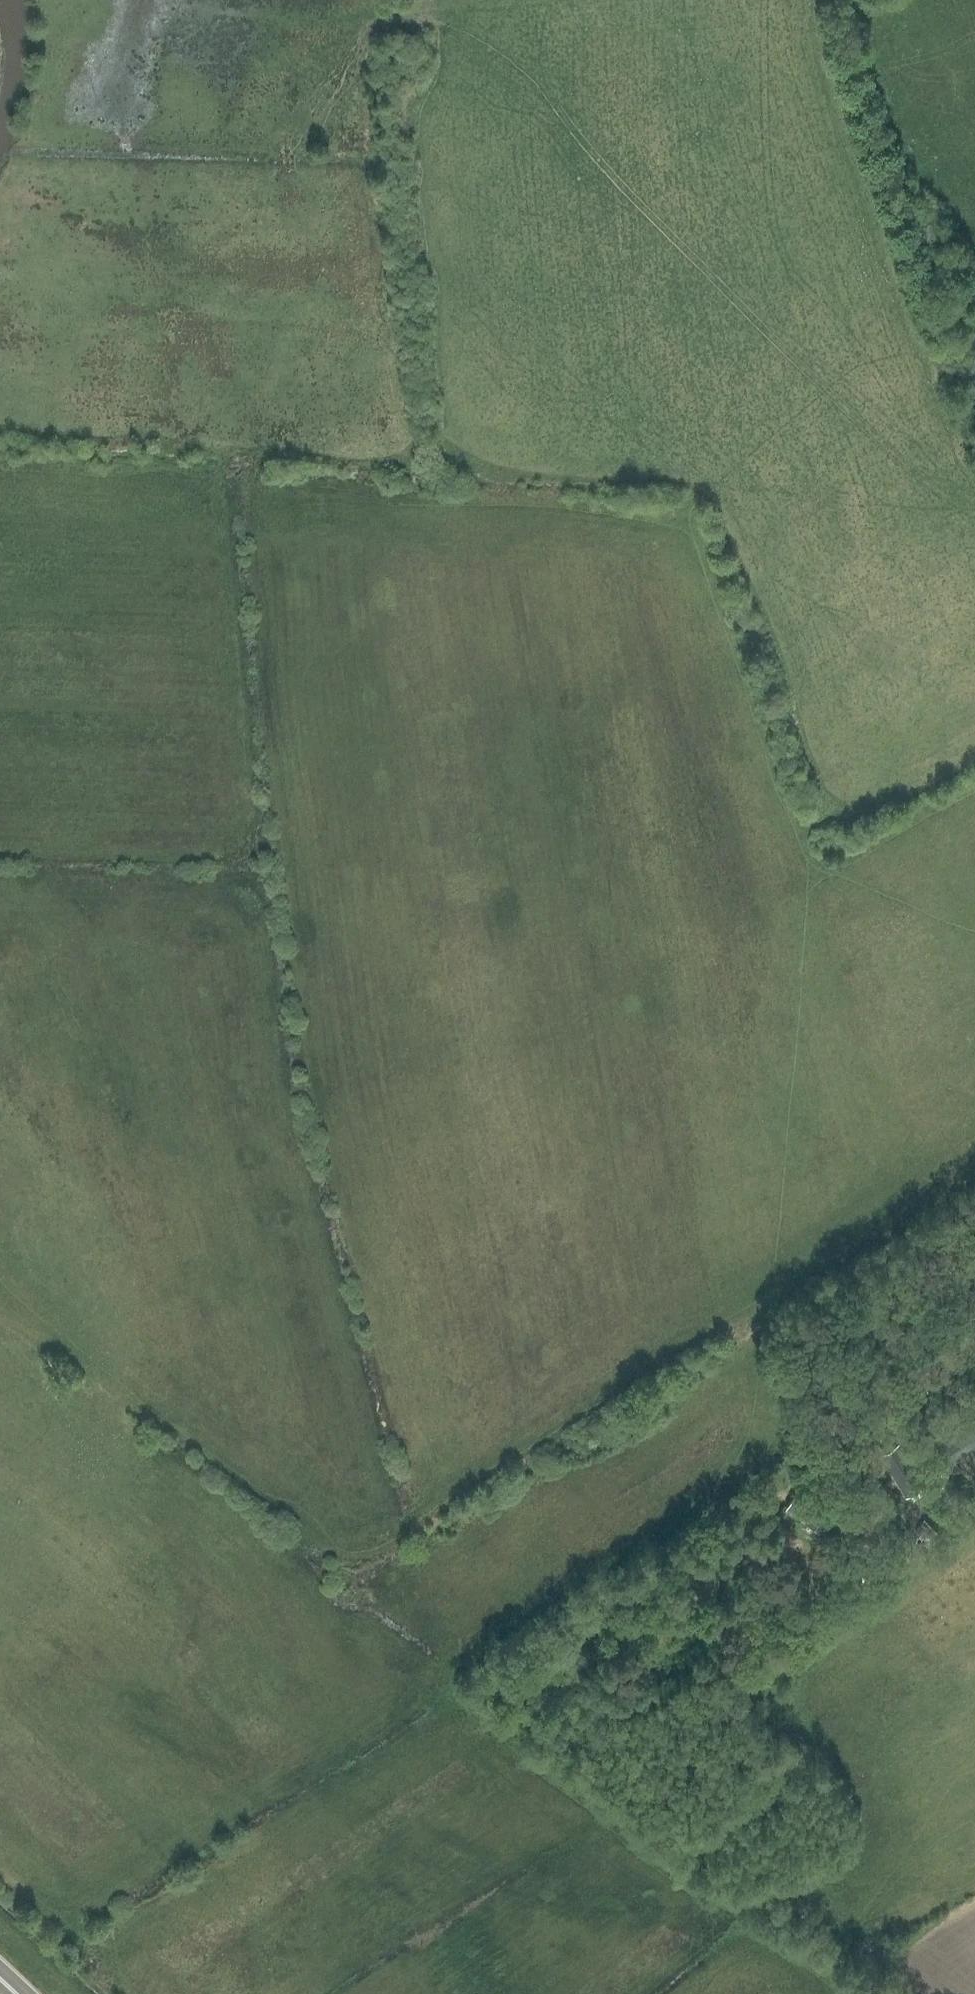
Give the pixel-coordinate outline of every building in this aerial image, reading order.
[(902,1441),(881,1453),(906,1496),(927,1484),(902,1441)] [(801,1488),(787,1508),(824,1533),(838,1513),(801,1488)] [(926,1520),(917,1529),(929,1540),(938,1531),(926,1520)] [(861,1537),(858,1553),(869,1554),(871,1538),(861,1537)]
